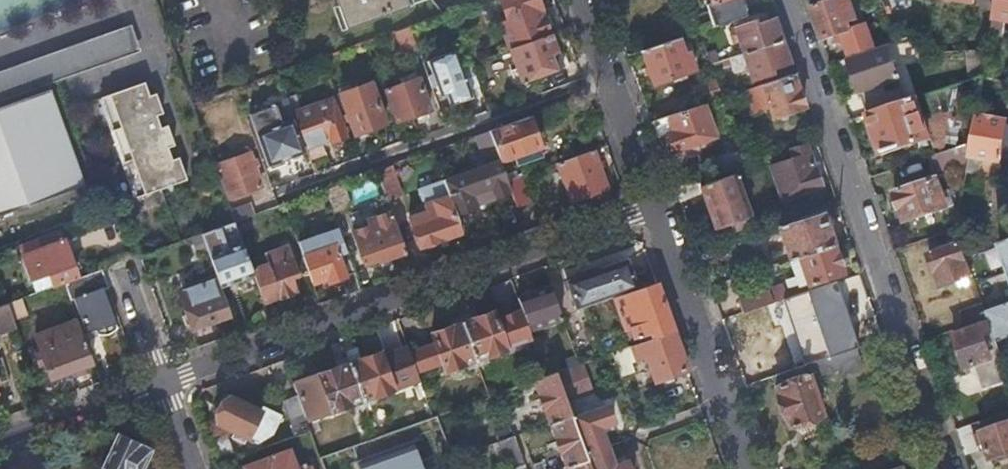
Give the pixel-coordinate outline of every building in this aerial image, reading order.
[(407,6),(405,0),(336,0),(346,28),(407,6)] [(509,47),(549,32),(538,0),(500,0),(507,19),(500,22),(509,47)] [(713,26),(745,15),(740,0),(710,0),(711,4),(706,5),(713,26)] [(849,56),(874,47),(866,24),(858,27),(849,0),(828,0),(811,6),(822,38),(833,35),(841,32),(843,40),(849,56)] [(978,6),(994,9),(995,0),(979,0),(978,6)] [(994,9),(989,33),(1001,35),(1004,21),(1007,21),(1007,0),(995,0),(994,9)] [(781,40),(774,18),(755,24),(753,21),(734,28),(742,49),(736,51),(737,54),(781,40)] [(0,68),(0,99),(135,50),(125,23),(0,68)] [(405,49),(417,45),(410,26),(399,30),(405,49)] [(549,32),(509,47),(522,81),(563,66),(558,51),(557,52),(549,32)] [(841,32),(833,35),(836,43),(843,40),(841,32)] [(689,72),(677,38),(642,50),(654,83),(689,72)] [(737,54),(720,60),(725,74),(748,67),(751,78),(770,72),(769,68),(788,62),(781,40),(737,54)] [(867,113),(905,100),(887,48),(849,61),(867,113)] [(968,79),(983,73),(987,49),(965,50),(966,56),(968,79)] [(429,59),(441,94),(446,92),(450,103),(471,95),(455,50),(429,59)] [(792,73),(744,89),(752,111),(768,106),(772,117),(803,106),(792,73)] [(930,137),(936,154),(970,142),(975,114),(981,78),(982,77),(983,73),(968,79),(905,100),(867,113),(866,113),(881,154),(930,137)] [(429,108),(418,76),(385,88),(396,120),(429,108)] [(143,79),(100,95),(136,195),(186,176),(178,154),(172,157),(167,145),(174,142),(167,122),(160,125),(155,113),(162,111),(155,90),(147,93),(143,79)] [(722,97),(716,80),(692,88),(698,105),(701,103),(722,97)] [(370,82),(340,93),(347,113),(343,115),(345,121),(349,119),(354,132),(384,122),(370,82)] [(48,88),(36,92),(71,188),(83,183),(48,88)] [(338,89),(334,90),(343,115),(347,113),(340,93),(338,89)] [(36,92),(0,105),(0,213),(71,188),(36,92)] [(288,97),(293,111),(296,110),(301,109),(296,95),(288,97)] [(291,119),(295,118),(293,111),(288,97),(274,101),(276,105),(282,122),(291,119)] [(305,147),(314,173),(332,166),(322,140),(330,138),(330,140),(345,135),(332,98),(301,109),(296,110),(308,146),(305,147)] [(698,105),(652,120),(657,136),(666,132),(672,150),(713,137),(701,103),(698,105)] [(255,132),(267,165),(303,152),(291,119),(282,122),(276,105),(248,114),(255,132)] [(1005,123),(1005,119),(975,114),(970,142),(967,159),(965,170),(977,172),(980,157),(998,160),(999,157),(1007,159),(1007,123),(1005,123)] [(528,115),(488,130),(499,161),(514,156),(539,147),(528,115)] [(488,130),(474,135),(484,165),(442,180),(454,214),(474,207),(473,205),(510,191),(506,180),(499,161),(488,130)] [(251,134),(262,166),(267,165),(255,132),(251,134)] [(763,140),(739,149),(744,162),(764,156),(768,154),(763,140)] [(804,141),(788,147),(792,157),(770,164),(782,198),(819,185),(804,141)] [(936,154),(928,156),(933,171),(967,159),(970,142),(936,154)] [(543,156),(539,147),(514,156),(517,165),(543,156)] [(591,149),(557,162),(570,199),(604,187),(591,149)] [(723,170),(744,162),(739,149),(718,157),(723,170)] [(229,197),(260,185),(248,153),(217,163),(229,197)] [(391,164),(375,170),(386,200),(402,195),(391,164)] [(698,178),(675,186),(680,200),(701,193),(706,208),(708,208),(716,228),(750,216),(735,174),(700,185),(698,178)] [(510,191),(515,205),(530,200),(520,175),(506,180),(510,191)] [(946,207),(941,191),(936,179),(895,194),(905,221),(946,207)] [(418,246),(460,231),(454,214),(442,180),(417,188),(425,209),(407,216),(418,246)] [(340,183),(323,188),(332,213),(349,207),(340,183)] [(948,188),(941,191),(946,207),(954,204),(948,188)] [(229,209),(233,220),(254,213),(250,202),(229,209)] [(378,260),(404,251),(392,217),(390,211),(365,220),(367,226),(353,231),(364,263),(378,258),(378,260)] [(821,211),(787,222),(777,226),(789,260),(798,257),(807,284),(842,272),(821,211)] [(209,257),(216,276),(219,285),(252,273),(250,268),(234,222),(201,233),(207,250),(209,257)] [(344,284),(347,292),(359,288),(356,280),(346,252),(337,226),(295,240),(301,256),(310,282),(325,277),(327,282),(341,277),(344,284)] [(22,254),(31,279),(49,273),(53,283),(76,274),(59,228),(36,237),(40,247),(22,254)] [(201,233),(192,236),(198,253),(207,250),(201,233)] [(999,244),(1007,269),(1007,241),(999,244)] [(941,286),(972,275),(960,243),(929,254),(941,286)] [(250,268),(252,273),(262,301),(295,289),(289,273),(294,271),(290,260),(288,254),(283,256),(279,247),(278,247),(255,256),(258,265),(250,268)] [(798,257),(789,260),(798,287),(807,284),(798,257)] [(576,308),(583,306),(612,296),(636,287),(626,259),(596,269),(566,280),(567,285),(576,308)] [(106,286),(100,268),(62,282),(69,300),(73,298),(84,330),(94,326),(97,334),(106,333),(109,332),(115,327),(101,287),(106,286)] [(190,327),(229,314),(219,285),(216,276),(176,290),(183,310),(180,315),(182,323),(189,325),(190,327)] [(853,304),(844,277),(793,294),(810,345),(828,339),(833,354),(852,347),(881,337),(876,322),(853,330),(845,306),(853,304)] [(641,341),(672,330),(655,280),(636,287),(612,296),(624,330),(629,328),(633,338),(639,336),(641,341)] [(768,288),(773,301),(787,296),(783,283),(768,288)] [(519,308),(527,329),(560,317),(548,284),(515,296),(519,308)] [(738,299),(742,311),(773,301),(768,288),(738,299)] [(21,296),(6,302),(12,317),(27,312),(21,296)] [(0,304),(0,331),(4,329),(12,327),(15,326),(12,317),(6,302),(0,304)] [(987,317),(986,312),(982,302),(959,310),(964,325),(987,317)] [(986,312),(987,317),(989,322),(993,333),(996,342),(1007,338),(1007,304),(986,312)] [(262,322),(269,320),(265,307),(258,310),(262,322)] [(475,359),(485,355),(531,339),(527,329),(519,308),(493,317),(490,311),(471,318),(472,319),(462,323),(475,359)] [(90,362),(75,321),(33,336),(38,350),(33,352),(36,363),(42,361),(48,378),(90,362)] [(989,322),(953,335),(964,368),(965,368),(974,365),(976,372),(983,390),(1007,381),(1007,374),(996,342),(993,333),(989,322)] [(414,368),(415,371),(426,367),(428,373),(439,369),(437,363),(441,362),(444,370),(475,359),(462,323),(451,327),(450,325),(431,332),(434,342),(408,351),(414,368)] [(12,327),(4,329),(6,335),(14,332),(12,327)] [(653,380),(686,368),(672,330),(641,341),(629,345),(635,361),(645,358),(653,380)] [(348,363),(363,404),(373,401),(371,396),(391,388),(387,378),(414,368),(408,351),(406,346),(378,356),(377,351),(358,358),(359,360),(348,363)] [(852,347),(833,354),(798,366),(770,376),(788,425),(793,423),(817,415),(821,413),(813,391),(820,388),(815,372),(833,366),(837,375),(859,367),(852,347)] [(9,380),(0,357),(0,383),(9,380)] [(290,384),(294,395),(304,421),(331,411),(352,403),(354,408),(363,404),(348,363),(338,367),(337,366),(290,384)] [(571,364),(553,370),(558,386),(577,379),(572,365),(571,364)] [(974,365),(965,368),(967,375),(976,372),(974,365)] [(391,388),(418,378),(415,371),(414,368),(387,378),(391,388)] [(553,370),(531,378),(548,424),(569,417),(558,386),(553,370)] [(280,400),(293,435),(307,430),(304,421),(294,395),(280,400)] [(230,436),(242,442),(244,436),(254,442),(271,432),(279,415),(260,406),(258,410),(227,396),(214,421),(233,430),(230,436)] [(606,404),(569,417),(583,453),(607,445),(601,426),(612,421),(606,404)] [(977,422),(990,460),(1007,454),(1007,411),(977,422)] [(818,420),(817,415),(793,423),(795,428),(805,437),(817,433),(818,420)] [(569,417),(548,424),(563,465),(585,458),(583,453),(569,417)] [(955,430),(962,452),(978,446),(970,425),(955,430)] [(102,466),(107,468),(140,468),(149,449),(117,434),(102,466)] [(513,436),(494,440),(500,467),(519,463),(513,436)] [(411,439),(355,459),(358,468),(421,468),(411,439)] [(583,453),(585,458),(589,468),(629,468),(625,460),(614,464),(607,445),(583,453)] [(310,464),(305,466),(304,462),(298,464),(293,463),(288,450),(242,466),(243,468),(312,468),(310,464)] [(564,468),(589,468),(585,458),(563,465),(564,468)]
